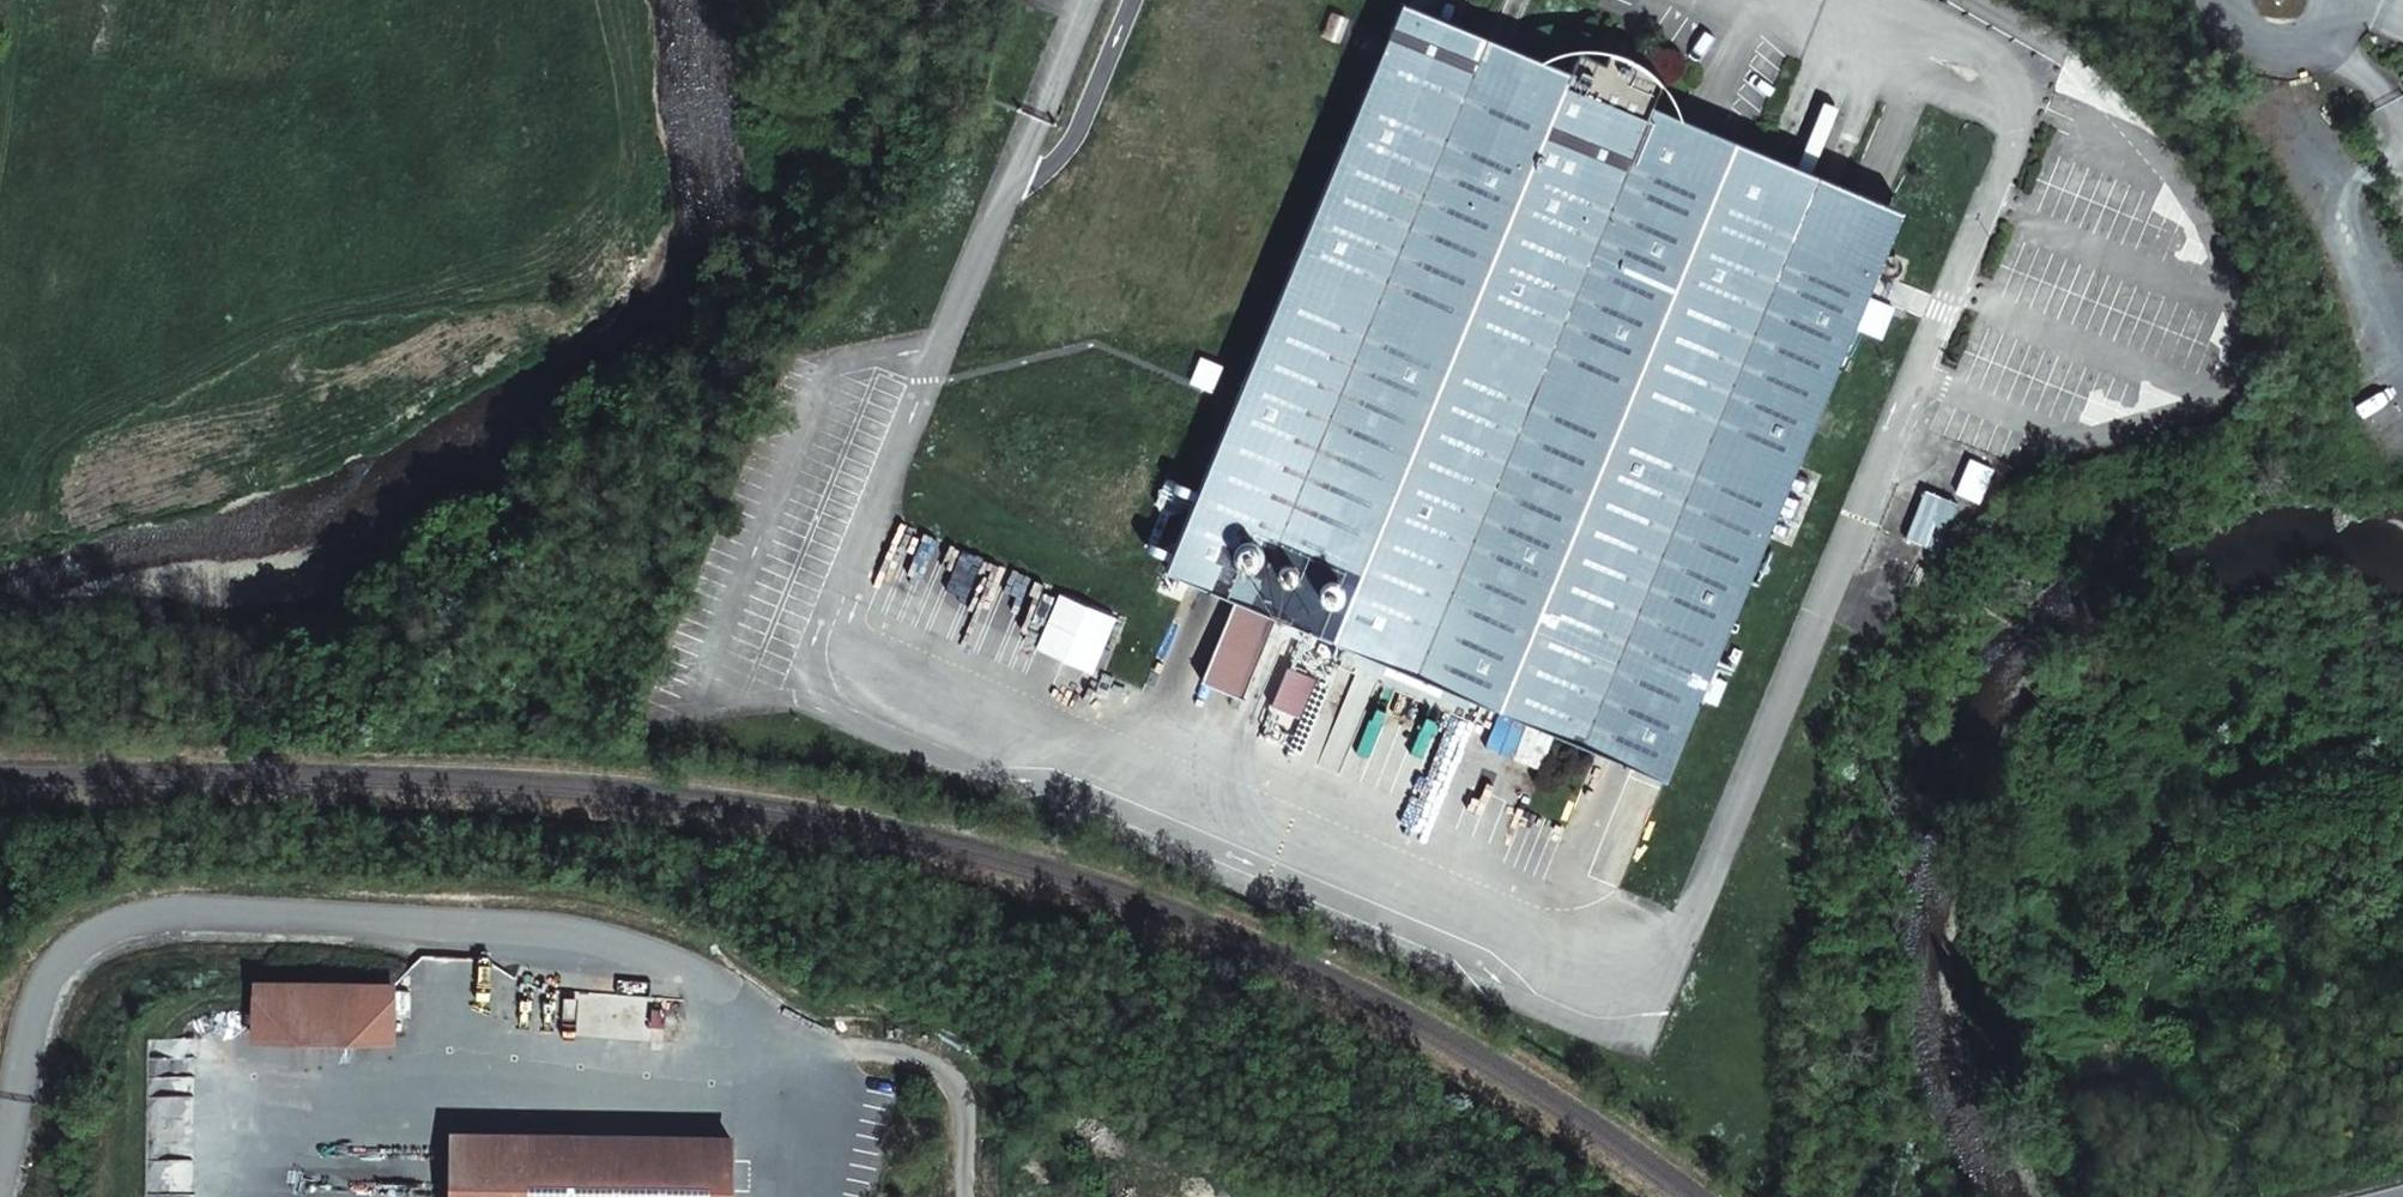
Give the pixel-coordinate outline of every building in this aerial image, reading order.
[(1848,441),(1856,417),(1944,178),(1689,81),(1703,48),(1700,43),(1690,33),(1680,26),(1668,19),(1662,33),(1621,20),(1611,52),(1479,0),(1436,0),(1226,548),(1737,743),(1848,441)] [(1611,52),(1621,20),(1662,33),(1668,19),(1658,15),(1645,12),(1632,10),(1619,11),(1605,14),(1593,19),(1581,25),(1513,0),(1479,0),(1611,52)] [(1291,579),(1258,664),(1300,680),(1333,596),(1291,579)] [(247,979),(247,1034),(389,1038),(386,984),(247,979)] [(431,1135),(433,1196),(699,1196),(701,1136),(431,1135)]
